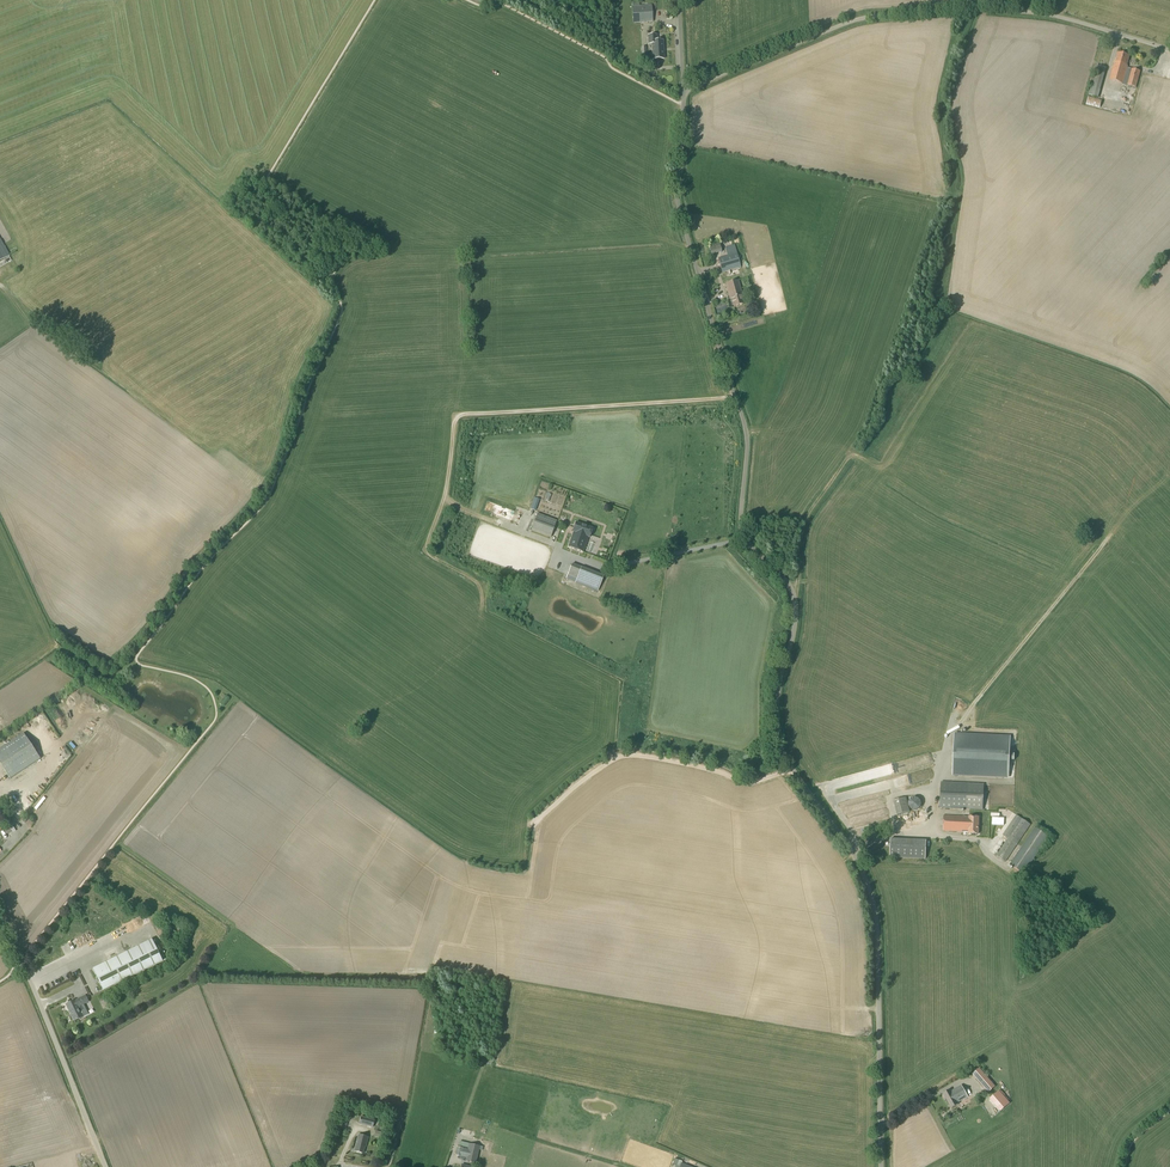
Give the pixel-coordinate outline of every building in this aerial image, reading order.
[(633,23),(653,22),(652,5),(632,6),(633,23)] [(657,41),(657,35),(648,35),(648,45),(652,44),(653,59),(664,59),(663,41),(657,41)] [(1114,62),(1109,80),(1136,88),(1140,71),(1127,68),(1128,66),(1127,65),(1129,56),(1118,53),(1115,62),(1114,62)] [(1107,72),(1103,71),(1099,85),(1095,84),(1092,94),(1099,97),(1107,72)] [(1161,92),(1156,117),(1154,113),(1156,105),(1152,107),(1150,120),(1153,118),(1156,126),(1163,127),(1169,88),(1169,85),(1166,84),(1165,89),(1158,88),(1161,76),(1153,74),(1151,81),(1156,82),(1157,86),(1151,89),(1151,87),(1149,88),(1148,92),(1146,89),(1143,91),(1141,86),(1139,99),(1146,100),(1148,93),(1147,93),(1153,90),(1161,92)] [(1088,105),(1102,108),(1104,102),(1090,98),(1088,105)] [(722,273),(741,267),(735,244),(725,247),(727,256),(718,258),(722,273)] [(10,256),(8,252),(0,257),(0,262),(10,256)] [(743,304),(741,296),(742,295),(738,280),(725,284),(730,300),(731,299),(733,307),(743,304)] [(550,538),(557,520),(538,513),(531,531),(550,538)] [(574,532),(569,547),(582,552),(587,537),(589,538),(592,528),(576,522),(572,532),(574,532)] [(512,534),(512,531),(519,530),(519,526),(499,528),(500,535),(512,534)] [(566,546),(571,531),(562,527),(557,543),(566,546)] [(528,539),(519,565),(549,576),(559,550),(528,539)] [(598,592),(604,576),(598,574),(582,567),(572,563),(567,576),(576,580),(575,583),(598,592)] [(227,705),(232,699),(228,695),(223,701),(227,705)] [(12,778),(43,759),(26,732),(0,747),(0,759),(12,778)] [(1008,777),(1009,760),(1014,760),(1014,754),(1009,753),(1010,735),(953,732),(952,775),(1008,777)] [(983,811),(984,784),(969,783),(941,782),(940,809),(967,810),(983,811)] [(897,815),(910,811),(906,797),(893,801),(897,815)] [(943,831),(969,832),(969,834),(978,834),(979,817),(969,817),(969,816),(944,815),(943,831)] [(1006,862),(1031,825),(1016,815),(1003,835),(1008,839),(1007,841),(1007,840),(996,855),(1006,862)] [(1024,874),(1049,837),(1035,827),(1010,864),(1024,874)] [(926,859),(926,841),(891,839),(890,857),(926,859)] [(104,991),(163,961),(152,939),(92,969),(104,991)] [(83,1005),(89,1002),(85,995),(75,1000),(66,1005),(74,1021),(83,1017),(78,1007),(83,1005)] [(106,1007),(114,1003),(111,997),(104,1001),(106,1007)] [(979,1069),(973,1074),(988,1092),(995,1087),(979,1069)] [(950,1089),(943,1094),(952,1109),(958,1105),(957,1103),(968,1097),(961,1085),(951,1091),(950,1089)] [(990,1099),(993,1103),(1002,1095),(999,1091),(990,1099)] [(275,1116),(277,1104),(269,1102),(268,1108),(266,1108),(264,1114),(275,1116)] [(345,1129),(348,1120),(341,1117),(338,1127),(345,1129)] [(373,1128),(375,1120),(361,1117),(359,1124),(373,1128)] [(366,1145),(368,1137),(358,1135),(357,1140),(358,1140),(355,1152),(363,1154),(365,1144),(366,1145)] [(287,1143),(280,1140),(277,1149),(285,1151),(287,1143)] [(476,1164),(480,1146),(469,1144),(468,1149),(457,1147),(455,1156),(466,1158),(465,1161),(467,1162),(466,1166),(462,1165),(461,1166),(471,1166),(472,1163),(476,1164)] [(39,1166),(70,1166),(68,1158),(38,1165),(39,1166)]
